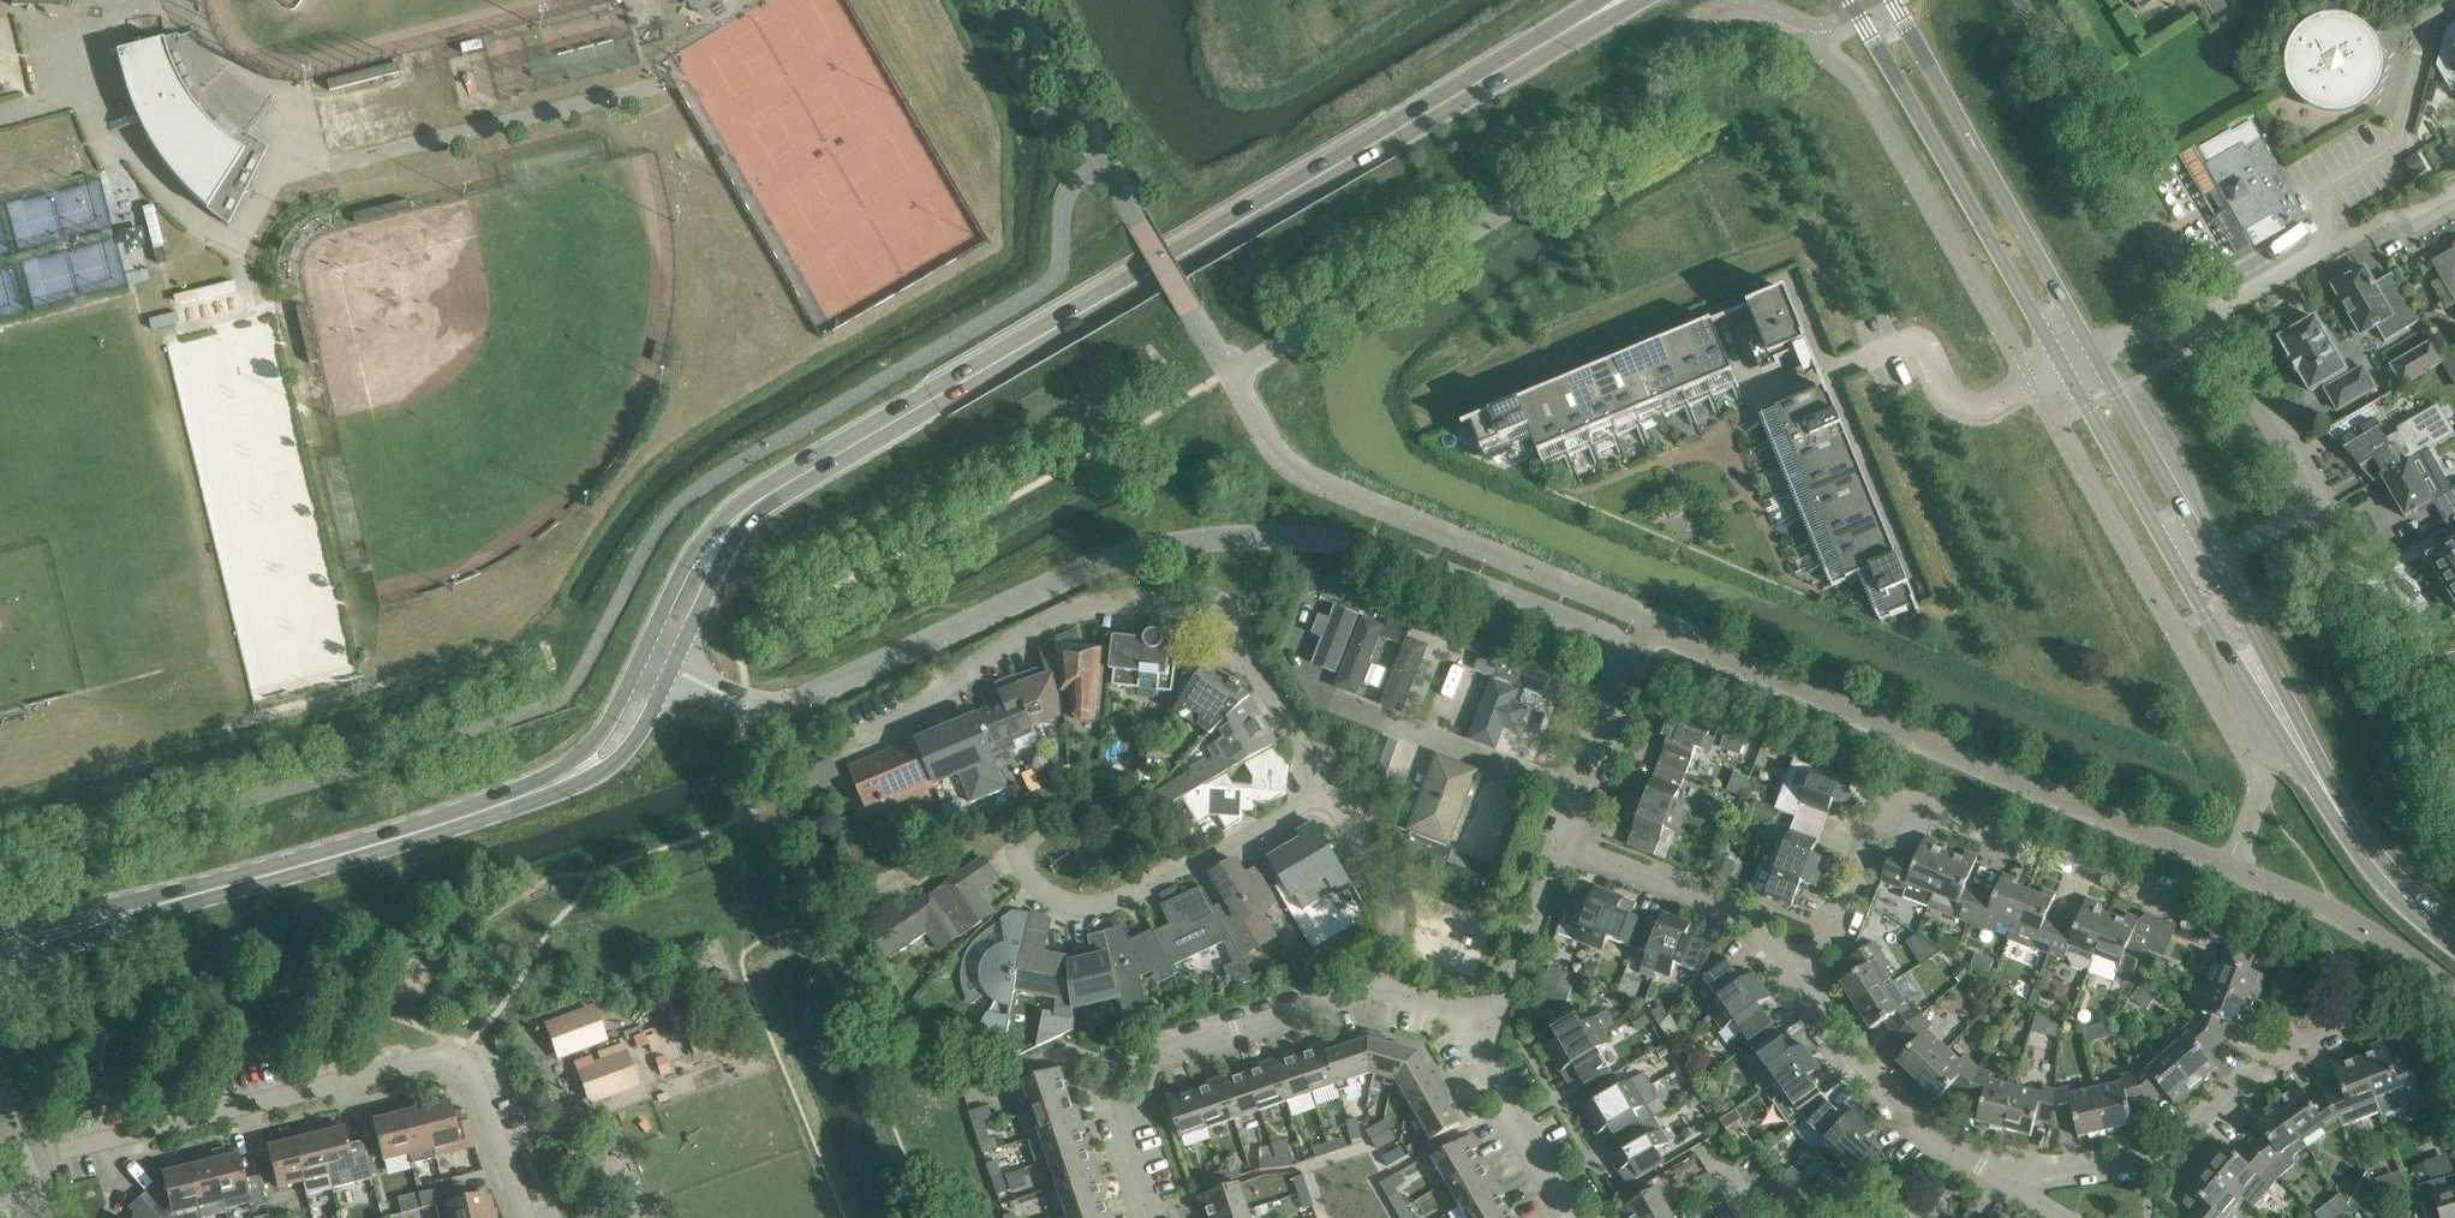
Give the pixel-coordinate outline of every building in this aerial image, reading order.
[(2363,97),(2365,95),(2368,91),(2371,87),(2373,83),(2375,79),(2376,74),(2377,69),(2378,65),(2378,60),(2377,55),(2376,50),(2366,34),(2350,23),(2331,21),(2313,26),(2311,27),(2309,28),(2307,30),(2305,31),(2302,35),(2299,39),(2296,45),(2294,51),(2292,57),(2292,62),(2292,67),(2293,71),(2294,76),(2296,81),(2298,85),(2300,89),(2303,93),(2308,97),(2314,101),(2319,103),(2339,106),(2357,100),(2359,99),(2361,98),(2363,97)] [(2447,27),(2437,65),(2452,91),(2454,92),(2454,22),(2447,27)] [(178,35),(166,38),(116,51),(126,86),(136,114),(150,141),(166,165),(184,188),(205,207),(228,225),(268,147),(247,134),(228,118),(211,100),(197,80),(186,58),(178,35)] [(397,63),(327,81),(329,90),(399,72),(397,63)] [(2256,242),(2304,214),(2294,197),(2250,121),(2203,149),(2225,188),(2214,194),(2223,210),(2234,203),(2256,242)] [(2415,130),(2425,147),(2438,139),(2428,122),(2415,130)] [(352,214),(355,223),(410,210),(408,200),(352,214)] [(154,204),(142,207),(142,208),(153,250),(157,263),(157,264),(168,262),(164,247),(166,247),(154,204)] [(295,245),(284,241),(279,253),(290,258),(295,245)] [(2431,261),(2454,302),(2454,247),(2431,261)] [(2373,281),(2364,266),(2356,271),(2353,266),(2338,275),(2341,280),(2333,285),(2362,334),(2376,325),(2385,341),(2420,320),(2399,283),(2381,294),(2376,285),(2377,285),(2374,281),(2373,281)] [(211,287),(197,290),(199,299),(213,296),(213,295),(211,287)] [(1787,289),(1749,305),(1771,357),(1805,343),(1818,373),(1821,372),(1787,289)] [(318,361),(305,305),(295,307),(309,363),(318,361)] [(177,312),(149,319),(151,329),(175,323),(179,322),(177,312)] [(2375,387),(2363,367),(2349,375),(2346,371),(2347,370),(2316,317),(2307,322),(2304,316),(2285,328),(2288,333),(2280,338),(2292,358),(2290,359),(2298,372),(2299,371),(2311,391),(2324,383),(2327,388),(2326,388),(2338,409),(2375,387)] [(1724,348),(1723,348),(1712,320),(1688,330),(1702,366),(1715,396),(1739,386),(1724,348)] [(1715,396),(1702,366),(1688,330),(1663,340),(1678,376),(1691,406),(1715,396)] [(1691,406),(1678,376),(1663,340),(1639,350),(1654,386),(1666,416),(1691,406)] [(2389,365),(2401,386),(2444,360),(2432,340),(2389,365)] [(1666,416),(1654,386),(1639,350),(1615,360),(1629,396),(1642,426),(1666,416)] [(2444,360),(2454,379),(2454,354),(2444,360)] [(1642,426),(1629,396),(1615,360),(1590,370),(1605,406),(1618,436),(1642,426)] [(1618,436),(1605,406),(1590,370),(1566,380),(1581,416),(1594,446),(1618,436)] [(1594,446),(1581,416),(1566,380),(1542,391),(1557,426),(1569,456),(1594,446)] [(1772,439),(1802,427),(1838,412),(1828,388),(1762,415),(1772,439)] [(1569,456),(1557,426),(1542,391),(1518,401),(1521,408),(1533,438),(1545,467),(1569,456)] [(1533,438),(1521,408),(1518,401),(1463,423),(1464,426),(1472,423),(1486,457),(1533,438)] [(2382,477),(2381,475),(2410,459),(2414,456),(2414,458),(2454,434),(2454,415),(2448,420),(2438,403),(2397,427),(2398,430),(2386,437),(2374,418),(2380,415),(2373,402),(2330,428),(2337,440),(2366,473),(2371,469),(2377,479),(2382,477)] [(1848,436),(1838,412),(1802,427),(1772,439),(1782,464),(1848,436)] [(1792,488),(1822,475),(1858,461),(1848,436),(1782,464),(1792,488)] [(2433,500),(2410,459),(2381,475),(2382,477),(2405,516),(2413,511),(2414,512),(2433,501),(2433,500)] [(1858,461),(1822,475),(1792,488),(1802,512),(1868,485),(1858,461)] [(1812,537),(1843,524),(1878,509),(1868,485),(1802,512),(1812,537)] [(2442,494),(2454,514),(2454,513),(2454,486),(2442,494)] [(1888,534),(1878,509),(1843,524),(1812,537),(1822,561),(1888,534)] [(1861,573),(1888,562),(1898,558),(1888,534),(1822,561),(1832,585),(1861,573)] [(2428,557),(2454,601),(2454,541),(2428,557)] [(1861,573),(1881,621),(1915,606),(1917,611),(1920,610),(1898,558),(1888,562),(1861,573)] [(1324,582),(1322,590),(1343,598),(1346,590),(1350,576),(1330,569),(1329,569),(1329,570),(1324,582)] [(1368,598),(1365,606),(1386,615),(1379,634),(1399,642),(1407,624),(1411,611),(1370,595),(1368,598)] [(1319,611),(1312,628),(1325,634),(1314,661),(1335,670),(1357,616),(1335,608),(1334,609),(1332,616),(1319,611)] [(1411,611),(1407,624),(1456,643),(1461,631),(1411,611)] [(1361,613),(1337,676),(1334,684),(1336,685),(1355,692),(1383,622),(1361,613)] [(1077,628),(1057,637),(1057,639),(1057,640),(1060,664),(1062,689),(1074,688),(1077,714),(1083,718),(1095,718),(1102,654),(1100,654),(1095,647),(1079,645),(1077,628)] [(1114,635),(1110,668),(1115,669),(1113,684),(1139,687),(1138,694),(1158,697),(1158,690),(1173,691),(1174,682),(1177,658),(1169,657),(1171,642),(1164,641),(1164,639),(1164,638),(1164,636),(1163,635),(1162,633),(1161,632),(1160,631),(1158,630),(1157,630),(1155,630),(1153,630),(1152,630),(1150,631),(1149,632),(1148,633),(1147,634),(1146,635),(1145,637),(1145,638),(1114,635)] [(1456,643),(1480,653),(1474,668),(1490,674),(1500,647),(1485,641),(1485,640),(1461,631),(1456,643)] [(1405,634),(1381,703),(1401,711),(1426,643),(1405,634)] [(1046,668),(1017,678),(1034,725),(1060,715),(1054,665),(1060,664),(1057,640),(1057,639),(1057,637),(1057,639),(1038,645),(1046,668)] [(1500,647),(1490,674),(1544,695),(1554,668),(1500,647)] [(1231,681),(1204,665),(1204,664),(1175,710),(1211,733),(1229,717),(1250,697),(1249,697),(1250,696),(1239,684),(1240,682),(1234,678),(1231,681)] [(1017,678),(1015,675),(997,683),(1006,704),(978,716),(979,718),(999,765),(1013,760),(1009,749),(1015,747),(1011,738),(1035,728),(1034,725),(1017,678)] [(1467,734),(1467,736),(1495,746),(1507,715),(1522,721),(1527,708),(1512,703),(1513,699),(1517,691),(1488,680),(1467,734)] [(1165,809),(1183,798),(1227,772),(1245,762),(1277,743),(1261,716),(1250,697),(1229,717),(1233,723),(1222,729),(1226,736),(1209,746),(1216,758),(1209,763),(1207,760),(1192,770),(1193,772),(1156,793),(1165,809)] [(1658,763),(1686,774),(1696,747),(1709,752),(1715,738),(1661,717),(1655,731),(1669,736),(1658,763)] [(935,736),(918,743),(932,776),(957,766),(971,801),(1007,787),(999,765),(979,718),(956,727),(957,729),(936,739),(935,736)] [(1368,770),(1384,777),(1399,742),(1382,735),(1368,770)] [(916,738),(892,748),(851,765),(849,766),(867,807),(905,791),(913,808),(931,801),(926,790),(936,786),(932,776),(918,743),(916,738)] [(1227,772),(1183,798),(1196,818),(1211,810),(1220,810),(1229,825),(1226,827),(1226,828),(1242,819),(1242,811),(1243,805),(1250,806),(1254,812),(1255,812),(1287,793),(1276,774),(1289,766),(1289,764),(1277,743),(1245,762),(1254,777),(1253,785),(1235,784),(1227,772)] [(1409,824),(1411,825),(1448,838),(1474,770),(1437,756),(1435,756),(1409,824)] [(1635,784),(1630,798),(1684,819),(1687,811),(1689,805),(1676,800),(1686,774),(1658,763),(1648,789),(1635,784)] [(1064,780),(1071,778),(1070,764),(1050,771),(1055,784),(1064,780)] [(1795,817),(1823,827),(1833,800),(1846,805),(1852,791),(1825,781),(1828,774),(1800,764),(1783,806),(1781,805),(1779,811),(1795,817)] [(1007,787),(1012,802),(1013,803),(1017,801),(1024,798),(1025,798),(1025,796),(1019,783),(1007,787)] [(1637,817),(1627,843),(1655,854),(1665,828),(1678,833),(1684,819),(1630,798),(1624,812),(1637,817)] [(953,827),(946,810),(935,815),(942,831),(951,827),(953,827)] [(1770,843),(1767,851),(1820,872),(1826,858),(1813,853),(1823,827),(1795,817),(1785,842),(1772,837),(1770,843)] [(1335,892),(1352,882),(1317,823),(1300,833),(1304,839),(1274,857),(1304,908),(1334,890),(1335,892)] [(1448,862),(1453,850),(1409,831),(1404,844),(1448,862)] [(1908,883),(1933,893),(1949,852),(1935,847),(1937,840),(1925,835),(1916,858),(1893,849),(1880,881),(1906,890),(1908,883)] [(846,852),(846,863),(856,867),(865,859),(865,849),(854,845),(846,852)] [(1453,850),(1448,862),(1468,870),(1473,858),(1453,850)] [(1775,870),(1764,897),(1792,907),(1802,881),(1815,886),(1820,872),(1767,851),(1761,865),(1775,870)] [(1963,858),(1949,852),(1933,893),(1928,906),(1968,922),(1981,890),(1966,885),(1978,856),(1965,851),(1963,858)] [(1720,856),(1713,875),(1725,880),(1731,866),(1728,859),(1720,856)] [(875,935),(886,951),(891,958),(931,929),(942,944),(973,923),(975,926),(982,921),(980,918),(991,910),(981,895),(969,904),(962,894),(973,887),(964,874),(987,859),(986,858),(948,884),(946,882),(930,893),(932,895),(875,935)] [(1498,868),(1473,858),(1468,870),(1480,874),(1493,880),(1498,868)] [(1215,906),(1248,964),(1254,960),(1249,951),(1259,945),(1256,940),(1272,931),(1257,906),(1272,897),(1256,868),(1245,874),(1236,859),(1212,873),(1232,908),(1221,914),(1216,906),(1215,906)] [(1986,921),(2011,931),(2027,890),(2013,885),(2015,878),(2003,873),(1995,896),(1981,890),(1968,922),(1984,928),(1986,921)] [(1493,880),(1480,874),(1474,888),(1488,893),(1493,880)] [(1575,939),(1589,945),(1610,891),(1596,885),(1591,899),(1577,893),(1567,921),(1580,926),(1575,939)] [(1155,932),(1164,951),(1170,965),(1225,940),(1245,982),(1256,978),(1248,964),(1215,906),(1213,907),(1203,886),(1165,904),(1174,923),(1155,932)] [(2041,895),(2027,890),(2011,931),(2036,940),(2034,947),(2049,953),(2061,921),(2047,916),(2056,893),(2044,889),(2041,895)] [(1608,937),(1634,947),(1645,920),(1619,910),(1624,896),(1610,891),(1589,945),(1597,948),(1603,951),(1608,937)] [(2061,921),(2049,953),(2089,968),(2110,915),(2096,909),(2099,902),(2086,898),(2075,927),(2061,921)] [(1051,917),(1032,909),(1031,914),(1016,988),(1062,997),(1059,1013),(1044,1010),(1038,1045),(1075,1029),(1073,1010),(1073,1008),(1069,962),(1049,958),(1050,953),(1044,952),(1051,917)] [(1006,1041),(1016,988),(1031,914),(1014,910),(982,934),(986,938),(972,948),(973,958),(967,961),(965,970),(970,977),(966,984),(975,999),(989,990),(998,998),(976,1035),(1006,1041)] [(1656,971),(1677,917),(1663,912),(1658,925),(1645,920),(1634,947),(1647,953),(1642,966),(1656,971)] [(2116,973),(2117,971),(2132,977),(2136,968),(2145,946),(2130,940),(2139,918),(2127,913),(2124,920),(2110,915),(2089,968),(2088,972),(2089,972),(2113,981),(2116,973)] [(1677,917),(1656,971),(1670,977),(1675,964),(1702,973),(1712,960),(1708,957),(1713,946),(1686,936),(1691,922),(1677,917)] [(1121,930),(1106,933),(1119,987),(1127,1024),(1146,1019),(1135,974),(1154,965),(1160,977),(1173,971),(1170,965),(1164,951),(1155,932),(1125,946),(1121,930)] [(1079,960),(1069,962),(1073,1008),(1089,1004),(1119,987),(1106,933),(1106,931),(1088,935),(1091,945),(1077,949),(1079,960)] [(1960,942),(1941,934),(1938,944),(1956,951),(1960,942)] [(2153,939),(2144,959),(2161,966),(2169,945),(2153,939)] [(1841,981),(1856,1005),(1892,982),(1884,969),(1890,965),(1875,941),(1847,959),(1855,972),(1841,981)] [(2214,986),(2256,1003),(2262,989),(2260,988),(2264,975),(2249,969),(2254,955),(2223,943),(2217,958),(2223,961),(2214,986)] [(1942,950),(1937,953),(1945,960),(1946,958),(1949,954),(1942,950)] [(1706,1005),(1715,1017),(1762,984),(1753,971),(1742,980),(1726,956),(1716,963),(1712,960),(1702,973),(1718,997),(1706,1005)] [(1549,965),(1544,980),(1571,990),(1577,976),(1549,965)] [(1959,970),(1954,976),(1959,981),(1969,972),(1970,972),(1963,965),(1959,970)] [(1566,1004),(1571,990),(1544,980),(1538,994),(1561,1002),(1566,1004)] [(1907,1005),(1892,982),(1856,1005),(1871,1029),(1885,1020),(1895,1036),(1921,1014),(1913,1001),(1907,1005)] [(1735,1021),(1751,1045),(1775,1028),(1759,1004),(1771,996),(1762,984),(1715,1017),(1723,1030),(1735,1021)] [(2251,1016),(2256,1003),(2214,986),(2204,1011),(2197,1008),(2193,1020),(2221,1040),(2229,1022),(2244,1028),(2249,1015),(2251,1016)] [(1553,1058),(1603,1029),(1615,1022),(1608,1009),(1583,1024),(1571,1003),(1546,1017),(1551,1026),(1538,1033),(1553,1058)] [(559,1055),(604,1038),(593,1009),(548,1026),(559,1055)] [(1631,1017),(1638,1030),(1650,1023),(1643,1010),(1631,1017)] [(1897,1061),(1918,1080),(1947,1049),(1928,1030),(1933,1025),(1921,1014),(1895,1036),(1909,1048),(1897,1061)] [(2163,1046),(2168,1052),(2197,1086),(2209,1077),(2207,1075),(2217,1066),(2206,1053),(2221,1040),(2193,1020),(2163,1046)] [(2091,1027),(2083,1028),(2086,1042),(2095,1040),(2091,1027)] [(1755,1076),(1764,1088),(1812,1055),(1803,1042),(1791,1050),(1775,1028),(1751,1045),(1767,1068),(1755,1076)] [(1580,1076),(1587,1089),(1612,1074),(1599,1050),(1611,1043),(1603,1029),(1553,1058),(1568,1083),(1580,1076)] [(1353,1044),(1329,1052),(1339,1083),(1371,1073),(1370,1031),(1351,1038),(1353,1044)] [(1371,1073),(1398,1080),(1419,1052),(1386,1043),(1388,1037),(1370,1031),(1371,1073)] [(644,1034),(633,1037),(637,1048),(649,1044),(646,1037),(645,1033),(644,1034)] [(2405,1057),(2392,1062),(2383,1041),(2371,1045),(2374,1052),(2360,1058),(2375,1098),(2382,1116),(2408,1105),(2407,1101),(2422,1096),(2406,1055),(2405,1056),(2405,1057)] [(1312,1092),(1339,1083),(1329,1052),(1325,1042),(1312,1046),(1313,1051),(1300,1055),(1312,1092)] [(1690,1042),(1677,1049),(1686,1066),(1699,1058),(1690,1042)] [(580,1071),(590,1100),(635,1083),(621,1044),(598,1052),(602,1062),(580,1071)] [(1663,1046),(1657,1050),(1662,1057),(1668,1053),(1663,1046)] [(1950,1087),(1963,1099),(1980,1069),(1965,1055),(1960,1060),(1947,1049),(1918,1080),(1939,1099),(1950,1087)] [(1419,1052),(1398,1080),(1413,1106),(1447,1087),(1438,1072),(1433,1075),(1419,1052)] [(2186,1096),(2197,1086),(2168,1052),(2147,1069),(2143,1064),(2133,1072),(2149,1103),(2164,1090),(2175,1103),(2185,1094),(2186,1096)] [(1285,1056),(1272,1060),(1286,1101),(1312,1092),(1300,1055),(1286,1060),(1285,1056)] [(1792,1127),(1802,1118),(1825,1098),(1824,1098),(1808,1075),(1820,1067),(1812,1055),(1764,1088),(1792,1127)] [(2323,1089),(2323,1090),(2339,1120),(2353,1114),(2350,1108),(2375,1098),(2360,1058),(2346,1063),(2343,1056),(2331,1061),(2340,1083),(2323,1089)] [(570,1067),(566,1058),(548,1064),(552,1073),(570,1067)] [(1262,1068),(1248,1073),(1260,1110),(1286,1101),(1272,1060),(1260,1064),(1262,1068)] [(1023,1080),(1032,1107),(1069,1094),(1064,1081),(1068,1079),(1064,1066),(1023,1080)] [(1977,1120),(2004,1128),(2015,1086),(1989,1079),(1991,1072),(1980,1069),(1963,1099),(1981,1104),(1977,1120)] [(1590,1121),(1652,1084),(1644,1071),(1620,1086),(1612,1074),(1587,1089),(1594,1100),(1582,1108),(1590,1121)] [(2122,1082),(2096,1088),(2105,1130),(2133,1124),(2129,1107),(2149,1103),(2133,1072),(2120,1075),(2122,1082)] [(1234,1118),(1260,1110),(1248,1073),(1234,1078),(1233,1073),(1220,1077),(1234,1118)] [(1209,1086),(1196,1090),(1208,1127),(1234,1118),(1220,1077),(1208,1082),(1209,1086)] [(2288,1093),(2276,1102),(2301,1137),(2323,1122),(2327,1128),(2339,1120),(2323,1090),(2309,1099),(2295,1080),(2284,1088),(2288,1093)] [(1609,1127),(1617,1139),(1654,1117),(1647,1105),(1659,1097),(1652,1084),(1590,1121),(1597,1134),(1609,1127)] [(2035,1119),(2055,1124),(2056,1090),(2043,1086),(2041,1093),(2015,1086),(2004,1128),(2031,1135),(2035,1119)] [(1455,1102),(1447,1087),(1413,1106),(1432,1140),(1440,1135),(1461,1123),(1450,1105),(1455,1102)] [(2068,1087),(2056,1090),(2055,1124),(2074,1120),(2078,1136),(2105,1130),(2096,1088),(2070,1094),(2068,1087)] [(1182,1136),(1208,1127),(1196,1090),(1182,1095),(1181,1091),(1168,1095),(1182,1136)] [(1694,1093),(1685,1099),(1688,1104),(1694,1106),(1699,1103),(1694,1093)] [(1032,1107),(1041,1133),(1082,1119),(1078,1107),(1073,1108),(1069,1094),(1032,1107)] [(446,1097),(422,1102),(434,1148),(436,1157),(476,1148),(469,1121),(455,1124),(449,1101),(447,1102),(446,1097)] [(1815,1149),(1826,1160),(1866,1118),(1855,1107),(1845,1118),(1825,1098),(1802,1118),(1824,1139),(1815,1149)] [(1729,1101),(1718,1108),(1724,1117),(1735,1109),(1729,1101)] [(401,1113),(398,1114),(408,1154),(434,1148),(422,1102),(400,1108),(401,1113)] [(2248,1142),(2271,1167),(2280,1176),(2293,1163),(2292,1162),(2294,1154),(2307,1145),(2301,1137),(2276,1102),(2264,1111),(2260,1105),(2249,1112),(2263,1132),(2248,1142)] [(975,1126),(984,1123),(979,1108),(970,1111),(975,1126)] [(1724,1117),(1720,1120),(1724,1125),(1726,1129),(1727,1129),(1742,1120),(1735,1109),(1724,1117)] [(383,1161),(408,1154),(398,1114),(372,1120),(378,1145),(364,1149),(367,1159),(381,1156),(383,1161)] [(1357,1117),(1347,1120),(1352,1140),(1362,1137),(1357,1117)] [(1669,1142),(1654,1117),(1617,1139),(1624,1151),(1611,1158),(1626,1183),(1664,1162),(1657,1149),(1669,1142)] [(1868,1179),(1888,1158),(1867,1138),(1877,1128),(1866,1118),(1826,1160),(1848,1180),(1857,1169),(1868,1179)] [(1049,1159),(1086,1147),(1082,1133),(1086,1132),(1082,1119),(1041,1133),(1049,1159)] [(1367,1130),(1378,1148),(1396,1138),(1385,1120),(1367,1130)] [(340,1123),(317,1129),(332,1189),(372,1178),(367,1159),(364,1149),(350,1152),(344,1128),(341,1128),(340,1123)] [(975,1126),(980,1142),(989,1139),(984,1123),(975,1126)] [(306,1195),(332,1189),(317,1129),(294,1135),(295,1140),(293,1140),(303,1181),(306,1195)] [(1433,1157),(1447,1182),(1481,1162),(1474,1149),(1477,1147),(1470,1135),(1450,1147),(1433,1157)] [(1332,1151),(1348,1146),(1345,1137),(1329,1142),(1332,1151)] [(2216,1154),(2206,1166),(2239,1194),(2256,1174),(2262,1178),(2271,1167),(2248,1142),(2237,1155),(2219,1139),(2211,1149),(2216,1154)] [(273,1172),(259,1175),(261,1186),(276,1182),(277,1187),(303,1181),(293,1140),(267,1147),(273,1172)] [(1418,1140),(1407,1147),(1410,1152),(1421,1145),(1418,1140)] [(1332,1151),(1329,1142),(1314,1147),(1317,1157),(1332,1151)] [(1388,1166),(1406,1155),(1400,1146),(1383,1156),(1388,1166)] [(1091,1160),(1086,1147),(1049,1159),(1058,1185),(1099,1171),(1095,1159),(1091,1160)] [(251,1207),(266,1204),(261,1186),(259,1175),(245,1179),(238,1154),(236,1155),(235,1150),(211,1155),(222,1201),(224,1208),(250,1201),(251,1207)] [(187,1167),(197,1207),(200,1217),(212,1217),(209,1204),(222,1201),(211,1155),(190,1161),(191,1166),(187,1167)] [(1277,1166),(1293,1164),(1292,1155),(1276,1156),(1277,1166)] [(1277,1166),(1276,1156),(1260,1158),(1261,1168),(1277,1166)] [(992,1178),(1002,1175),(996,1160),(987,1163),(992,1178)] [(187,1167),(186,1162),(162,1168),(164,1173),(161,1173),(167,1197),(163,1198),(152,1186),(140,1197),(159,1217),(169,1217),(171,1214),(197,1207),(187,1167)] [(1481,1162),(1447,1182),(1461,1205),(1498,1183),(1492,1172),(1488,1174),(1481,1162)] [(1226,1180),(1242,1174),(1238,1165),(1223,1170),(1226,1180)] [(2193,1191),(2183,1203),(2182,1202),(2181,1203),(2189,1210),(2184,1216),(2183,1216),(2182,1217),(2183,1217),(2228,1217),(2245,1198),(2239,1194),(2206,1166),(2197,1177),(2191,1172),(2183,1182),(2193,1191)] [(1796,1169),(1786,1180),(1796,1190),(1807,1179),(1796,1169)] [(1226,1180),(1223,1170),(1208,1176),(1211,1185),(1226,1180)] [(1103,1183),(1099,1171),(1058,1185),(1067,1211),(1104,1199),(1099,1185),(1103,1183)] [(1709,1191),(1717,1186),(1708,1171),(1700,1176),(1709,1191)] [(1294,1177),(1299,1192),(1308,1189),(1303,1174),(1294,1177)] [(2454,1174),(2418,1185),(2428,1217),(2454,1217),(2454,1175),(2454,1174)] [(992,1178),(998,1194),(1007,1191),(1002,1175),(992,1178)] [(1199,1196),(1203,1210),(1208,1208),(1211,1217),(1222,1217),(1249,1209),(1240,1182),(1199,1196)] [(1468,1217),(1494,1217),(1509,1209),(1501,1197),(1505,1195),(1498,1183),(1461,1205),(1468,1217)] [(490,1194),(485,1195),(484,1193),(458,1199),(454,1185),(429,1191),(433,1205),(435,1205),(439,1217),(493,1217),(496,1217),(490,1194)] [(1717,1205),(1725,1200),(1717,1186),(1709,1191),(1717,1205)] [(1671,1212),(1657,1188),(1620,1210),(1624,1217),(1661,1217),(1671,1212)] [(1313,1205),(1308,1189),(1299,1192),(1304,1208),(1313,1205)] [(429,1191),(418,1194),(422,1208),(433,1205),(429,1191)] [(1389,1196),(1398,1211),(1406,1206),(1398,1192),(1389,1196)] [(401,1213),(422,1208),(418,1194),(397,1199),(401,1213)] [(2321,1208),(2326,1217),(2337,1217),(2354,1210),(2347,1196),(2321,1208)] [(140,1197),(128,1207),(135,1214),(134,1217),(159,1217),(140,1197)] [(1070,1217),(1115,1217),(1112,1211),(1108,1212),(1104,1199),(1067,1211),(1070,1217)] [(1402,1217),(1413,1217),(1406,1206),(1398,1211),(1402,1217)] [(1249,1209),(1222,1217),(1252,1217),(1249,1209)] [(1509,1209),(1494,1217),(1514,1217),(1509,1209)]
